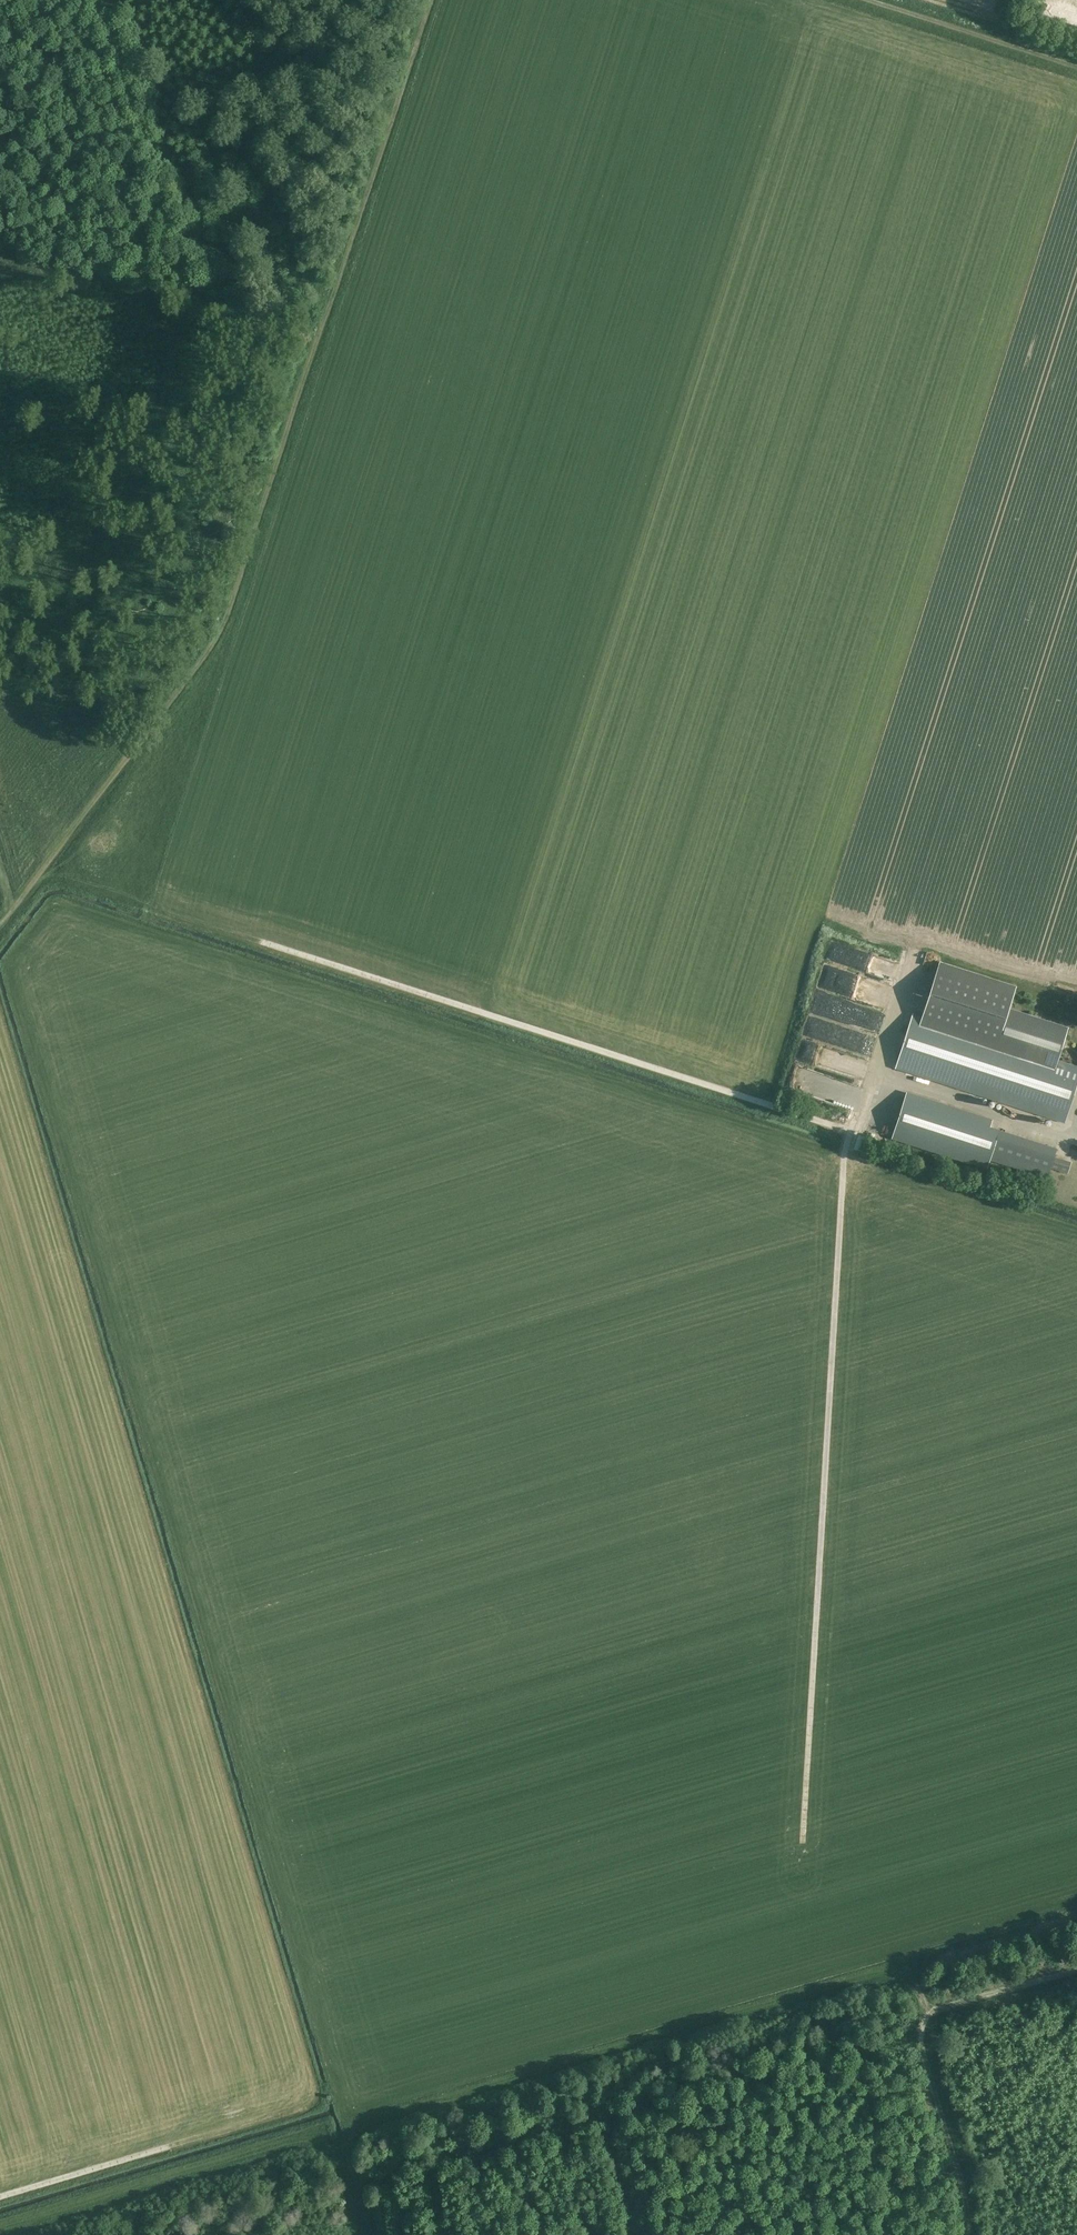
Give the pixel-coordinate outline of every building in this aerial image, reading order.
[(923,964),(935,964),(934,952),(923,953),(923,964)] [(895,1068),(1064,1123),(1076,1083),(1076,1066),(1057,1060),(1067,1027),(1067,1028),(1008,1009),(1015,988),(939,964),(922,1017),(913,1014),(895,1068)] [(818,1035),(821,1024),(808,1021),(806,1033),(818,1035)] [(987,1168),(989,1159),(999,1130),(990,1127),(993,1120),(908,1093),(893,1138),(987,1168)] [(885,1116),(891,1103),(879,1098),(874,1112),(885,1116)]
